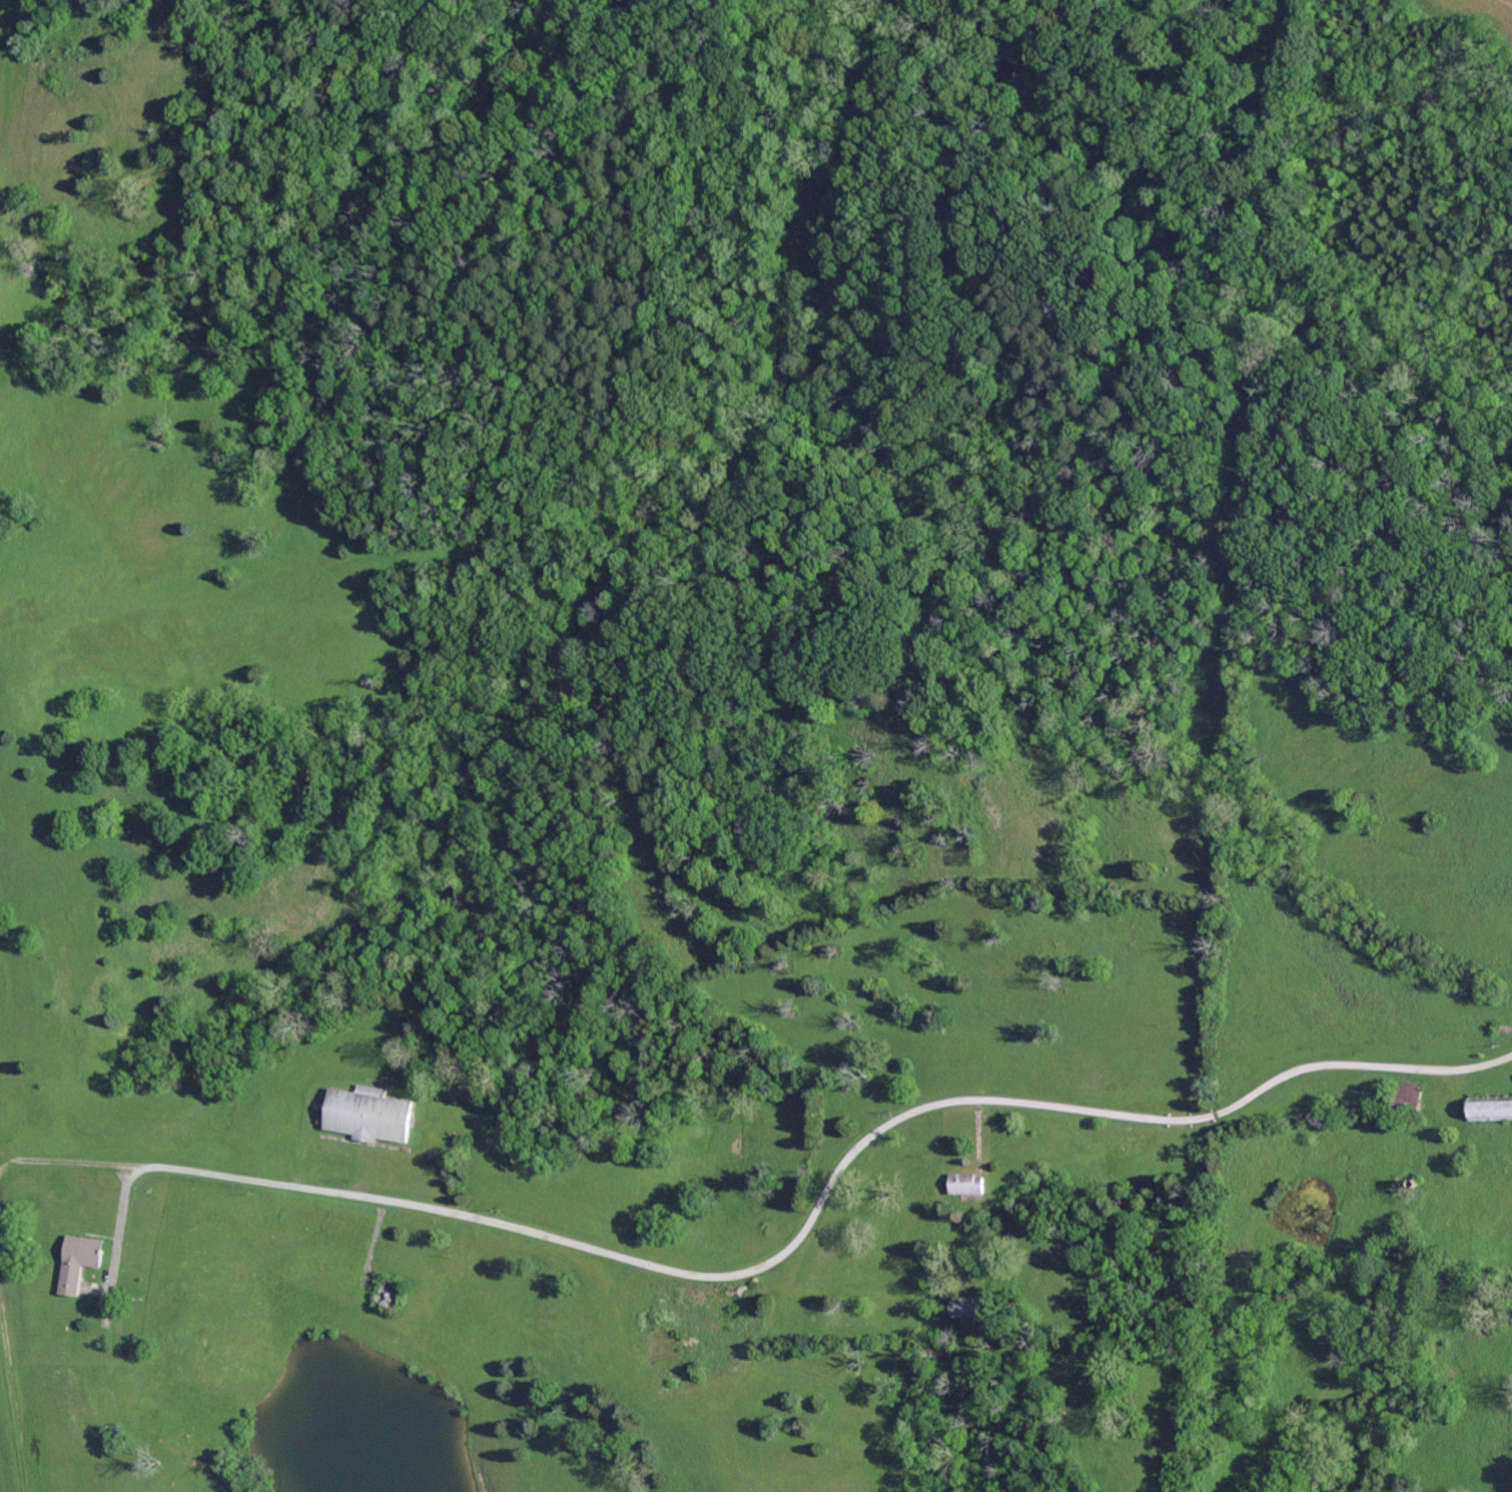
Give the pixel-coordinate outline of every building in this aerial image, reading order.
[(1419,1115),(1406,1113),(1392,1112),(1395,1083),(1422,1087),(1419,1115)] [(387,1098),(414,1102),(411,1121),(410,1126),(407,1144),(376,1139),(376,1143),(376,1144),(369,1143),(354,1140),(353,1140),(354,1135),(324,1130),(326,1113),(328,1106),(331,1088),(340,1090),(358,1093),(359,1085),(389,1090),(387,1098)] [(1469,1099),(1511,1097),(1511,1119),(1469,1121),(1469,1110),(1469,1099)] [(983,1195),(961,1195),(950,1195),(950,1174),(976,1174),(976,1178),(977,1178),(983,1177),(983,1195)] [(102,1270),(85,1267),(84,1267),(82,1282),(80,1294),(79,1298),(59,1295),(68,1236),(106,1241),(102,1270)] [(1406,1257),(1391,1255),(1393,1241),(1408,1243),(1406,1257)] [(394,1311),(386,1306),(378,1301),(375,1299),(376,1297),(377,1296),(383,1285),(386,1280),(387,1279),(406,1291),(394,1311)] [(986,1319),(967,1319),(952,1320),(952,1298),(956,1298),(976,1298),(986,1298),(986,1319)]
